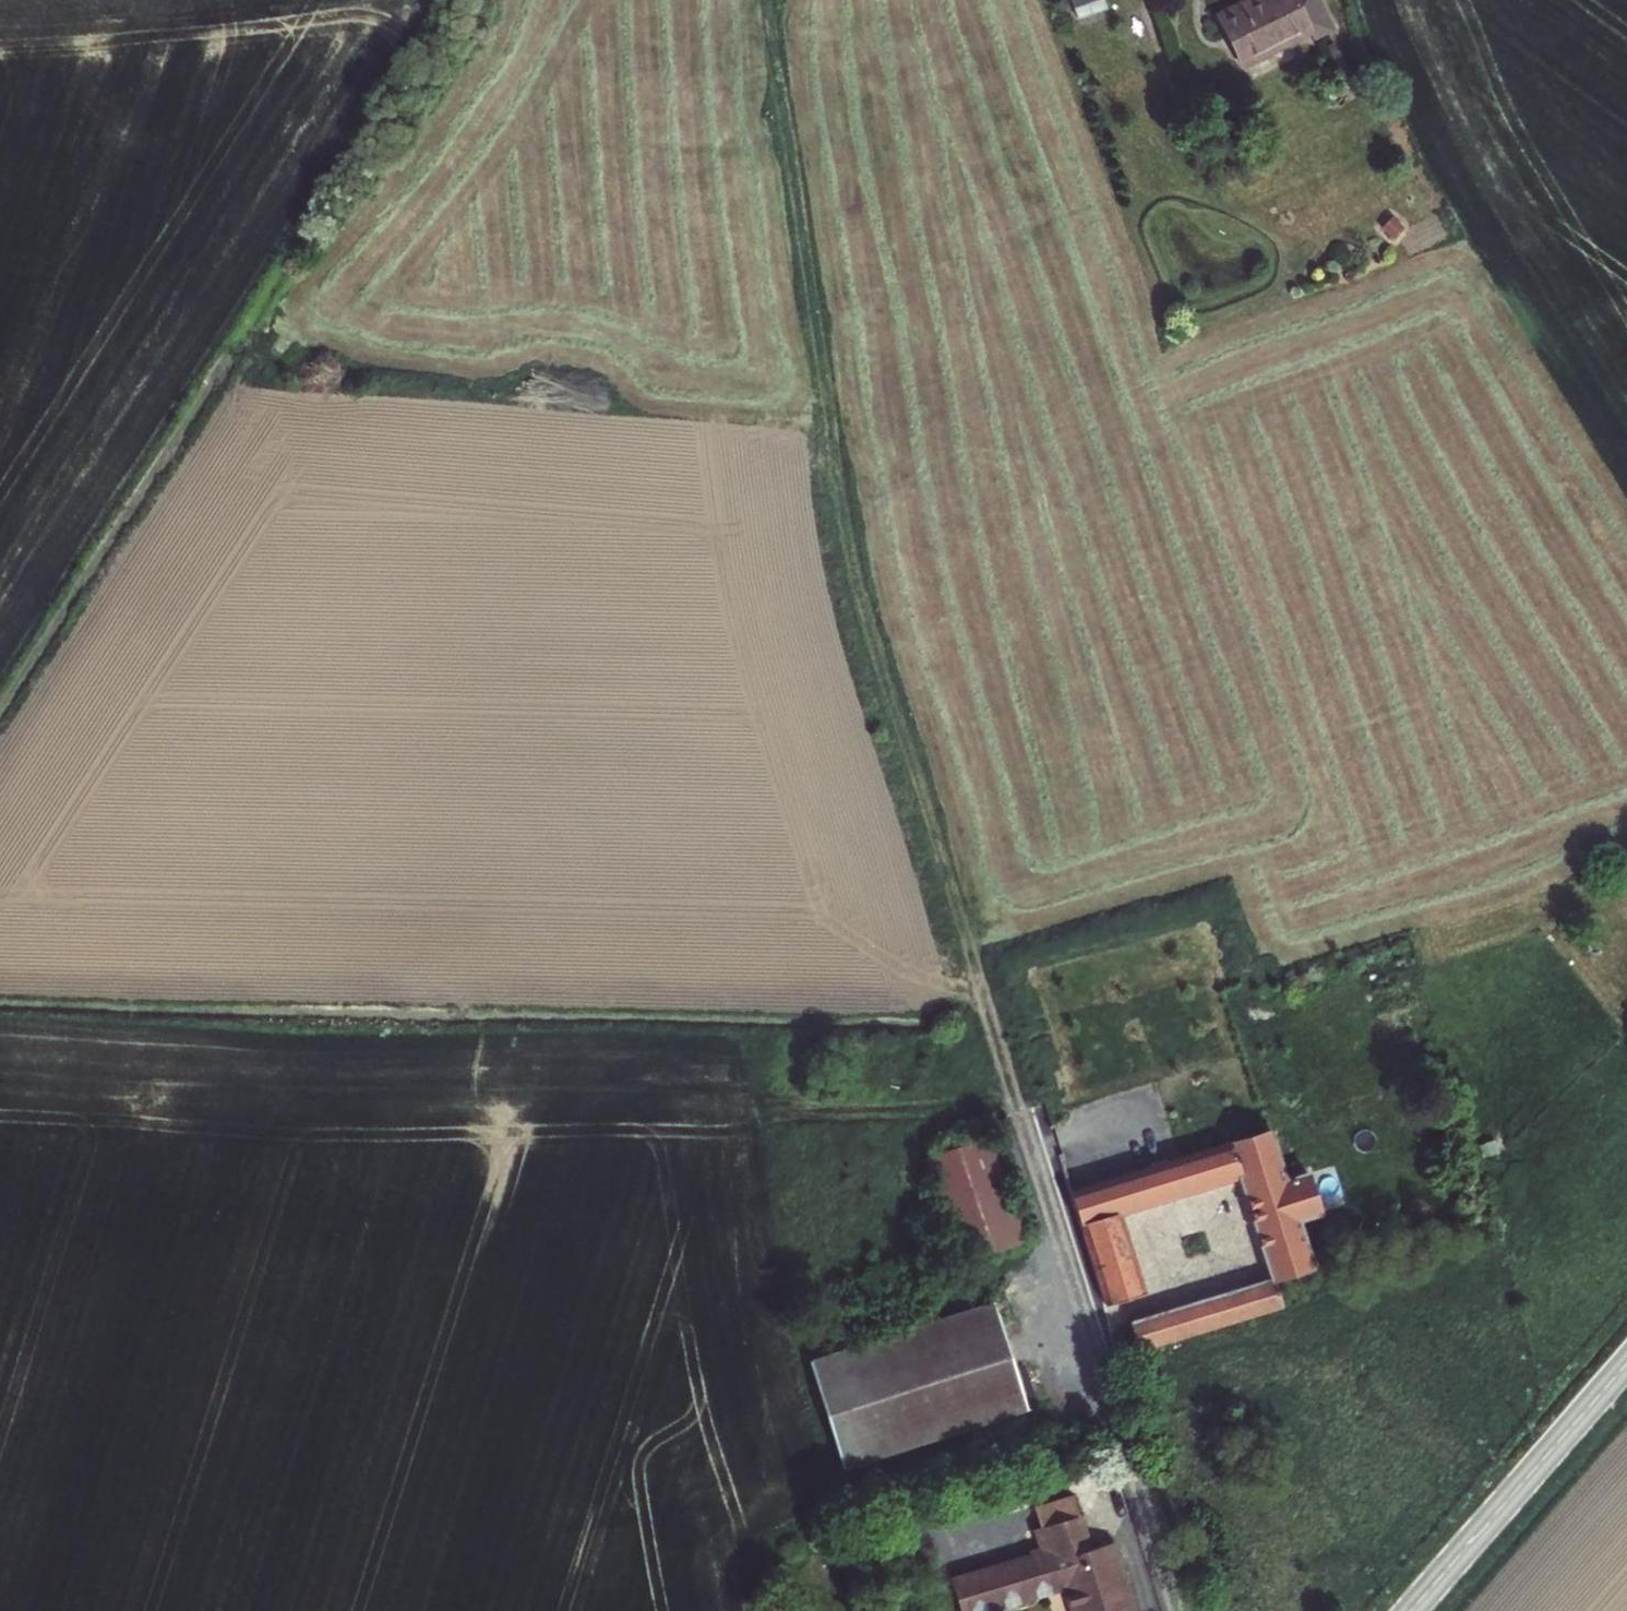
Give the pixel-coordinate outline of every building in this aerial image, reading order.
[(1311,32),(1315,37),(1333,29),(1318,0),(1253,0),(1218,17),(1242,66),(1311,32)] [(1157,1131),(1061,1160),(1105,1306),(1145,1294),(1121,1213),(1241,1178),(1272,1281),(1130,1322),(1138,1350),(1302,1301),(1294,1274),(1313,1268),(1298,1221),(1320,1214),(1307,1174),(1285,1182),(1270,1132),(1180,1159),(1171,1129),(1157,1133),(1157,1131)] [(1024,1242),(989,1138),(925,1159),(960,1264),(1024,1242)] [(810,1363),(843,1467),(1028,1409),(994,1305),(810,1363)] [(1036,1512),(1041,1528),(1080,1516),(1075,1500),(1036,1512)] [(1113,1543),(1090,1550),(1080,1516),(1041,1528),(1036,1530),(1043,1552),(951,1580),(961,1610),(982,1610),(1065,1585),(1072,1610),(1134,1610),(1113,1543)]
